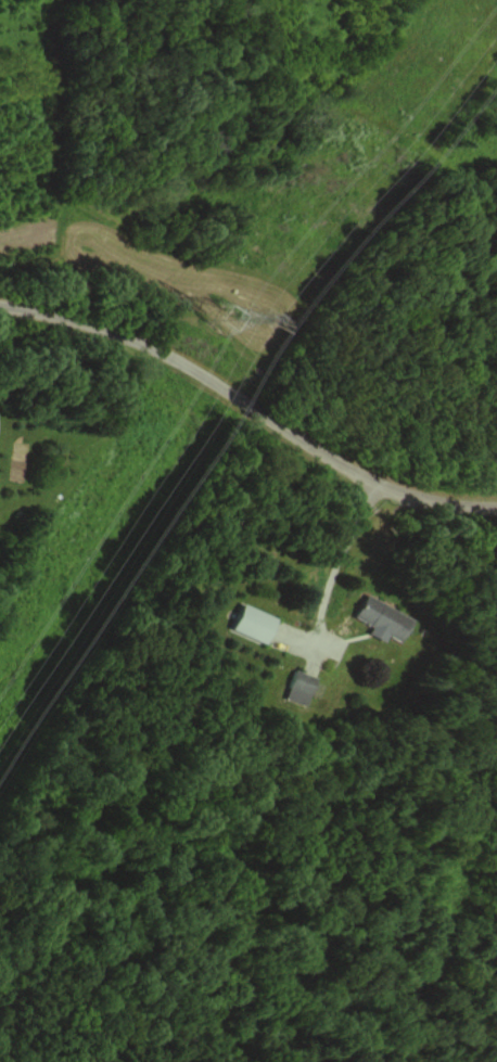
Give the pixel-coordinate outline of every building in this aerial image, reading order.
[(352,617),(365,596),(407,619),(395,642),(352,617)] [(240,605),(270,618),(260,641),(230,629),(240,605)] [(297,671),(316,678),(309,694),(291,688),(297,671)]
